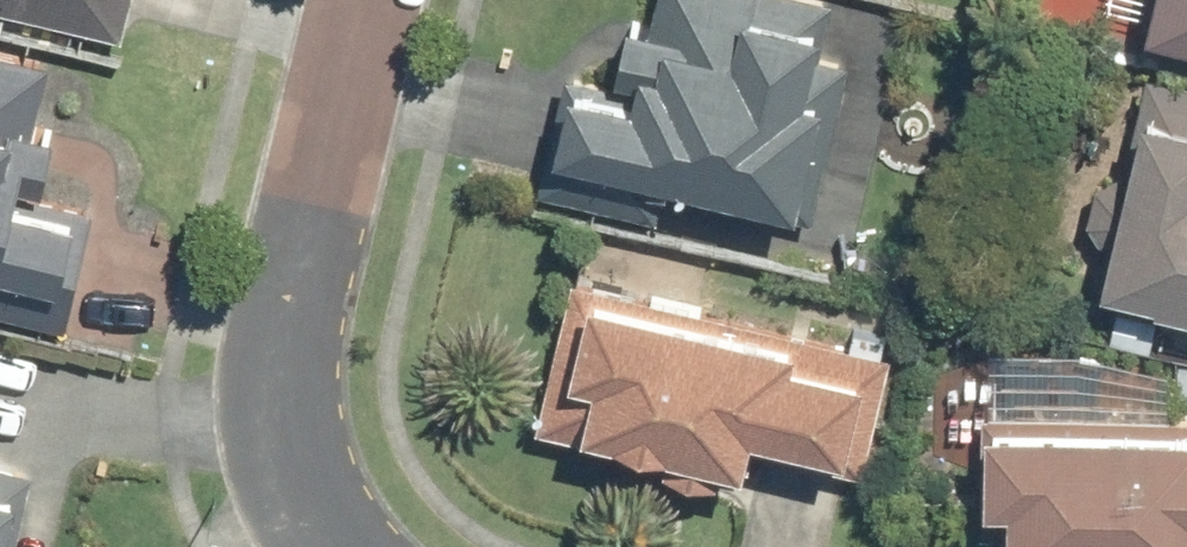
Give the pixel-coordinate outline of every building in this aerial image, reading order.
[(117,38),(126,0),(0,0),(0,10),(117,38)] [(526,192),(651,221),(661,179),(790,209),(816,97),(808,95),(830,0),(645,0),(640,24),(618,19),(604,80),(555,69),(526,192)] [(1129,30),(1186,43),(1186,0),(1136,0),(1129,30)] [(60,330),(90,207),(37,194),(52,129),(27,123),(43,58),(0,47),(0,315),(60,330)] [(1082,295),(1186,321),(1186,84),(1138,72),(1082,295)] [(887,352),(562,275),(526,429),(651,459),(649,467),(705,480),(709,464),(742,471),(747,449),(857,475),(887,352)] [(974,413),(973,510),(992,511),(992,546),(1186,546),(1186,416),(974,413)] [(29,467),(0,460),(0,546),(9,546),(29,467)]
